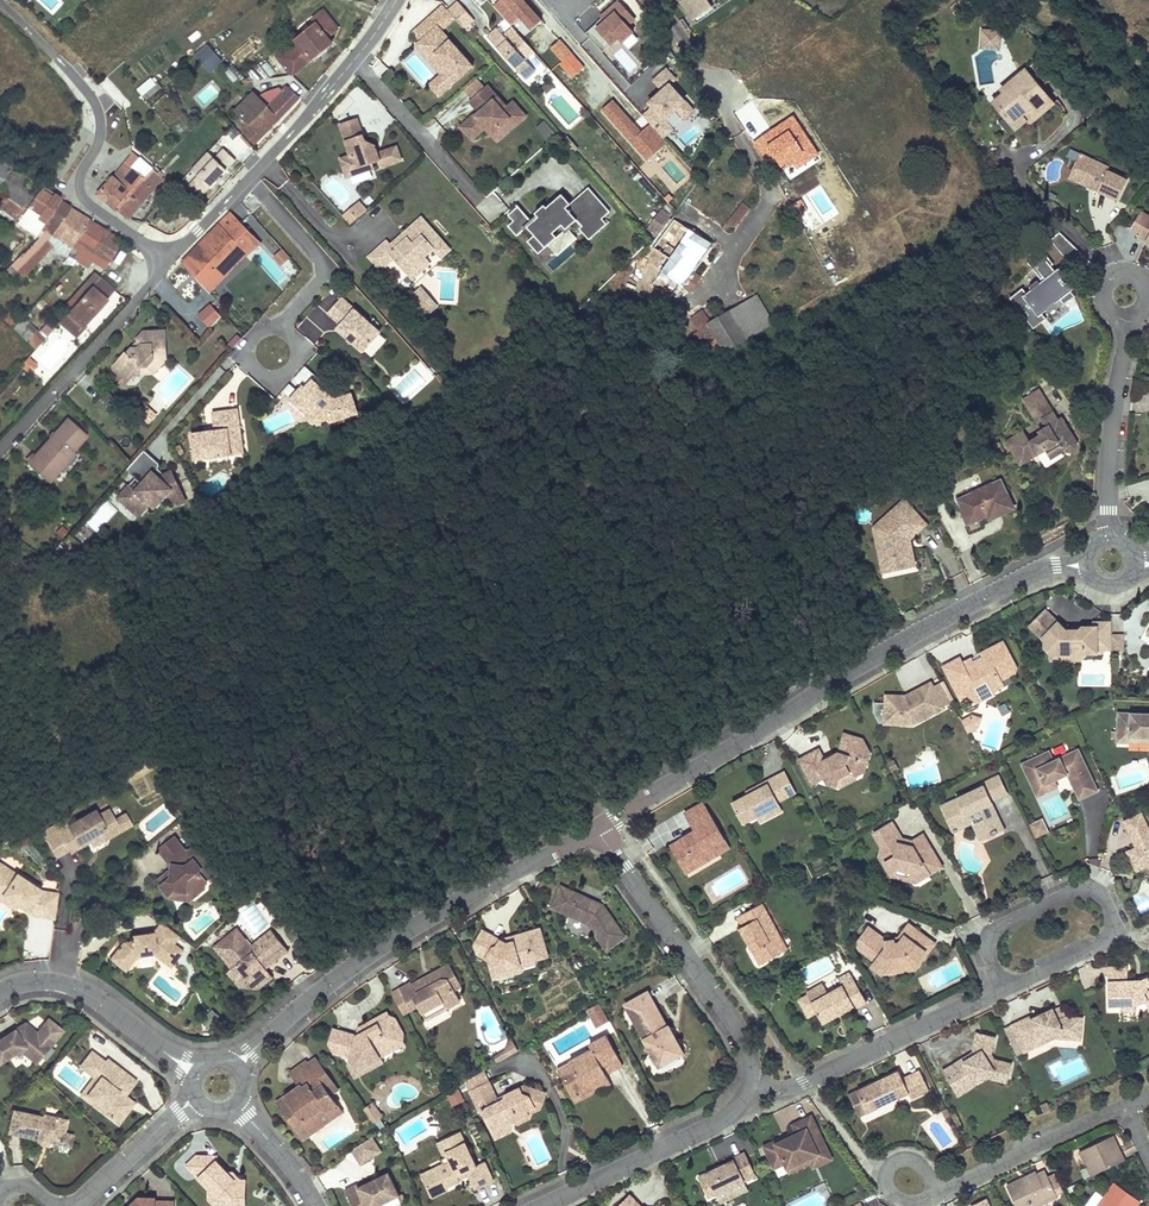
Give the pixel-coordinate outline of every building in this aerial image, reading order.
[(457,0),(446,10),(453,17),(463,28),(473,19),(457,0)] [(493,15),(484,0),(475,0),(486,19),(493,15)] [(518,0),(498,0),(492,5),(501,15),(518,0)] [(523,0),(518,0),(501,15),(509,25),(519,17),(530,29),(540,20),(523,0)] [(693,18),(703,11),(700,8),(709,2),(712,6),(714,9),(727,0),(680,0),(693,18)] [(632,19),(616,1),(600,16),(604,20),(598,25),(595,22),(583,33),(600,52),(616,38),(620,42),(631,32),(625,26),(632,19)] [(703,11),(712,6),(709,2),(700,8),(703,11)] [(425,83),(437,96),(473,65),(441,28),(453,17),(446,10),(441,3),(409,31),(416,39),(411,43),(437,73),(425,83)] [(292,76),(332,44),(327,38),(338,29),(323,10),(313,19),(317,24),(296,40),(298,43),(279,59),(291,74),(292,76)] [(687,27),(681,18),(678,20),(684,29),(687,27)] [(496,27),(486,36),(506,57),(515,67),(520,73),(525,79),(535,70),(529,64),(524,58),(532,51),(514,31),(506,38),(496,27)] [(570,53),(558,39),(550,47),(562,60),(569,53),(570,53)] [(200,50),(190,59),(193,62),(203,54),(200,50)] [(582,68),(569,53),(562,60),(559,62),(572,77),(582,68)] [(1004,126),(1011,125),(1014,129),(1025,120),(1031,115),(1034,119),(1053,104),(1039,87),(1046,81),(1031,63),(1012,79),(1014,82),(1002,93),(991,102),(1003,116),(1004,126)] [(669,83),(675,77),(666,67),(653,79),(662,89),(662,92),(658,96),(657,94),(648,101),(652,105),(641,115),(649,123),(661,137),(672,128),(663,118),(675,107),(684,117),(693,109),(669,83)] [(136,91),(148,102),(162,88),(150,77),(136,91)] [(484,130),(496,142),(525,117),(511,100),(504,105),(486,84),(483,87),(476,79),(464,89),(471,97),(467,101),(475,111),(458,125),(471,141),(484,130)] [(1002,93),(1014,82),(1012,79),(999,90),(1002,93)] [(255,95),(236,112),(240,117),(233,124),(253,146),(299,99),(288,88),(283,92),(279,89),(278,89),(275,89),(271,90),(269,91),(265,93),(262,95),(260,98),(259,100),(255,95)] [(661,137),(649,123),(640,132),(611,100),(601,109),(646,160),(666,143),(661,137)] [(820,152),(794,113),(751,142),(765,163),(775,156),(784,169),(795,162),(798,167),(820,152)] [(1029,124),(1034,119),(1031,115),(1025,120),(1029,124)] [(357,117),(337,123),(348,153),(338,157),(345,178),(402,159),(396,143),(377,149),(373,144),(362,132),(357,117)] [(547,121),(538,125),(545,141),(554,136),(547,121)] [(233,130),(221,140),(240,161),(252,151),(233,130)] [(213,158),(207,152),(189,171),(196,177),(186,188),(199,199),(208,188),(211,185),(224,171),(234,160),(222,149),(213,158)] [(1076,182),(1115,198),(1125,176),(1104,167),(1105,164),(1076,152),(1068,173),(1078,177),(1076,182)] [(117,211),(146,180),(150,174),(137,163),(141,159),(134,153),(97,195),(117,211)] [(12,167),(0,159),(0,185),(12,167)] [(24,212),(41,187),(12,167),(0,185),(0,203),(5,199),(24,212)] [(146,180),(117,211),(128,219),(129,218),(163,178),(162,177),(164,174),(162,172),(160,174),(154,169),(150,174),(146,180)] [(1078,177),(1068,173),(1065,178),(1076,182),(1078,177)] [(41,229),(53,235),(71,208),(60,202),(61,200),(43,185),(41,187),(24,212),(18,222),(16,224),(22,228),(35,237),(41,229)] [(609,211),(588,188),(570,204),(561,195),(546,209),(543,206),(535,213),(539,217),(532,222),(518,207),(508,215),(514,221),(509,226),(517,235),(526,227),(533,235),(527,241),(537,253),(548,244),(557,255),(566,247),(576,239),(569,231),(566,234),(564,232),(557,238),(552,231),(560,224),(564,230),(577,219),(582,225),(579,228),(589,239),(607,223),(601,217),(609,211)] [(674,199),(669,192),(665,196),(670,203),(674,199)] [(24,212),(5,199),(0,203),(0,209),(18,222),(24,212)] [(357,217),(367,208),(359,200),(350,208),(357,217)] [(673,221),(689,231),(701,212),(683,200),(671,219),(673,221)] [(808,210),(801,200),(794,205),(801,215),(808,210)] [(727,222),(729,223),(735,228),(749,208),(742,203),(727,222)] [(65,256),(67,253),(89,221),(90,221),(71,208),(53,235),(50,238),(18,270),(22,275),(54,246),(65,256)] [(357,217),(350,208),(342,215),(350,223),(357,217)] [(181,262),(207,291),(248,256),(241,248),(253,237),(240,223),(229,213),(219,223),(181,262)] [(1131,230),(1140,235),(1138,239),(1146,244),(1148,245),(1148,217),(1141,213),(1131,230)] [(385,242),(368,257),(380,271),(394,258),(406,272),(413,266),(416,269),(427,260),(424,257),(432,250),(440,259),(450,250),(422,218),(403,234),(408,239),(394,252),(389,246),(385,242)] [(717,228),(723,232),(729,223),(727,222),(724,219),(717,228)] [(67,253),(73,257),(78,252),(95,262),(104,267),(110,257),(96,247),(105,232),(89,221),(67,253)] [(671,299),(691,272),(711,244),(689,231),(673,221),(646,261),(662,273),(652,287),(671,299)] [(105,232),(96,247),(110,257),(121,241),(106,231),(105,232)] [(14,265),(18,270),(50,238),(46,234),(14,265)] [(408,239),(403,234),(389,246),(394,252),(408,239)] [(1078,253),(1058,234),(1049,242),(1067,264),(1073,259),(1078,253)] [(248,256),(260,244),(253,237),(241,248),(248,256)] [(553,270),(575,251),(570,246),(548,265),(553,270)] [(282,249),(272,257),(279,266),(289,258),(282,249)] [(1059,301),(1063,306),(1075,297),(1071,292),(1074,289),(1069,282),(1065,285),(1061,280),(1065,277),(1059,269),(1055,272),(1052,267),(1054,265),(1044,253),(1042,254),(1038,249),(1027,257),(1031,262),(1028,264),(1042,282),(1039,285),(1037,282),(1028,288),(1030,291),(1025,295),(1021,289),(1009,299),(1032,330),(1045,320),(1041,315),(1059,301)] [(95,262),(78,252),(73,257),(77,259),(90,268),(95,262)] [(430,263),(427,260),(416,269),(413,266),(406,272),(412,279),(430,263)] [(105,300),(115,291),(100,277),(93,285),(97,289),(95,291),(105,300)] [(77,332),(91,316),(105,300),(95,291),(97,289),(93,285),(63,319),(77,332)] [(383,329),(342,292),(326,311),(340,323),(337,327),(363,350),(383,329)] [(427,294),(417,304),(433,322),(443,313),(427,294)] [(709,324),(707,325),(705,326),(700,319),(691,324),(712,360),(726,352),(745,340),(774,323),(757,295),(729,312),(715,321),(710,313),(704,316),(709,324)] [(695,299),(681,306),(691,324),(700,319),(705,326),(707,325),(709,324),(704,316),(695,299)] [(212,305),(210,303),(198,314),(210,327),(221,315),(212,305)] [(4,320),(12,329),(13,328),(20,321),(11,313),(4,320)] [(26,340),(33,334),(20,321),(13,328),(26,340)] [(115,375),(142,375),(141,367),(147,366),(153,373),(167,359),(166,330),(145,330),(137,339),(138,340),(142,344),(138,348),(132,348),(126,353),(125,352),(114,364),(115,375)] [(44,339),(36,331),(33,334),(26,340),(25,341),(34,349),(44,339)] [(21,366),(25,370),(29,374),(37,366),(28,358),(21,366)] [(302,383),(293,394),(309,408),(313,404),(330,416),(357,402),(351,390),(336,396),(312,377),(305,385),(302,383)] [(1065,425),(1061,428),(1056,419),(1054,416),(1051,417),(1049,413),(1051,412),(1037,388),(1019,399),(1034,422),(1040,418),(1045,426),(1039,429),(1039,430),(1038,430),(1038,431),(1037,431),(1037,432),(1037,433),(1038,434),(1027,441),(1020,430),(1002,441),(1014,461),(1032,450),(1035,455),(1043,450),(1048,459),(1062,451),(1058,445),(1072,437),(1065,425)] [(109,408),(116,400),(105,392),(99,400),(109,408)] [(214,428),(190,431),(193,457),(245,451),(240,406),(212,409),(214,428)] [(1056,419),(1061,428),(1065,425),(1059,417),(1056,419)] [(25,465),(35,474),(76,429),(67,420),(25,465)] [(76,429),(35,474),(45,483),(54,474),(50,470),(67,451),(69,454),(77,445),(85,437),(76,429)] [(1058,445),(1062,451),(1068,452),(1074,449),(1075,443),(1072,437),(1058,445)] [(129,465),(125,470),(134,478),(117,498),(128,508),(132,503),(142,512),(149,504),(152,500),(157,504),(166,494),(178,505),(184,498),(170,470),(161,475),(159,478),(154,473),(158,469),(159,463),(144,449),(129,465)] [(1032,450),(1014,461),(1017,466),(1035,455),(1032,450)] [(54,474),(72,455),(69,454),(67,451),(50,470),(54,474)] [(1006,493),(999,478),(990,482),(990,483),(968,493),(968,492),(954,498),(957,506),(955,507),(967,533),(981,527),(980,522),(979,518),(987,517),(987,518),(1010,508),(1004,494),(1006,493)] [(903,536),(908,535),(924,520),(904,498),(882,518),(884,521),(878,526),(881,537),(876,538),(883,571),(907,565),(904,554),(910,553),(908,541),(904,542),(903,536)] [(142,512),(132,503),(128,508),(138,517),(142,512)] [(884,521),(882,518),(873,527),(876,538),(881,537),(878,526),(884,521)] [(904,554),(907,565),(913,564),(910,553),(904,554)] [(1112,625),(1101,625),(1097,629),(1094,629),(1082,629),(1082,635),(1073,635),(1073,632),(1066,632),(1046,612),(1030,628),(1045,643),(1045,650),(1051,656),(1069,656),(1069,657),(1074,662),(1081,662),(1086,657),(1086,655),(1097,655),(1097,654),(1102,654),(1102,651),(1102,646),(1112,646),(1112,636),(1112,625)] [(1112,636),(1112,646),(1109,649),(1109,652),(1121,652),(1121,634),(1112,636)] [(942,667),(953,689),(960,691),(964,699),(975,702),(976,700),(979,691),(985,688),(994,691),(1002,686),(999,681),(1013,673),(1015,668),(1001,643),(979,654),(981,658),(977,660),(979,664),(974,667),(970,659),(961,663),(959,658),(942,667)] [(979,654),(970,659),(974,667),(979,664),(977,660),(981,658),(979,654)] [(931,684),(920,689),(922,692),(932,687),(931,684)] [(951,703),(941,684),(933,688),(943,707),(951,703)] [(933,688),(932,687),(922,692),(920,689),(911,694),(912,697),(907,700),(905,697),(886,697),(885,704),(874,703),(873,713),(879,725),(885,725),(912,726),(912,722),(920,718),(920,712),(928,707),(930,710),(930,711),(932,712),(933,713),(934,713),(936,713),(937,713),(944,709),(943,707),(933,688)] [(979,691),(976,700),(979,701),(981,700),(992,694),(994,691),(985,688),(979,691)] [(960,691),(953,689),(960,701),(964,699),(960,691)] [(912,722),(912,726),(937,713),(936,713),(934,713),(933,713),(932,712),(930,711),(930,710),(928,707),(920,712),(920,718),(912,722)] [(1113,713),(1112,742),(1125,743),(1125,737),(1148,738),(1148,714),(1113,713)] [(973,717),(962,722),(968,733),(978,727),(981,719),(973,717)] [(823,761),(817,750),(797,761),(810,785),(823,778),(826,784),(834,787),(837,779),(845,775),(853,777),(860,773),(868,754),(861,740),(843,735),(836,754),(830,758),(831,760),(824,764),(823,761)] [(1079,782),(1086,797),(1096,792),(1077,750),(1052,761),(1047,751),(1019,764),(1031,788),(1041,783),(1043,786),(1053,781),(1055,780),(1054,778),(1064,773),(1066,775),(1070,786),(1079,782)] [(796,792),(785,772),(767,781),(768,784),(749,794),(732,802),(743,823),(756,816),(760,814),(780,804),(778,801),(796,792)] [(613,774),(600,782),(605,790),(618,782),(613,774)] [(837,779),(834,787),(840,790),(852,783),(853,777),(845,775),(837,779)] [(970,824),(977,839),(998,829),(989,810),(985,809),(986,801),(1002,794),(995,777),(978,785),(980,788),(940,807),(947,823),(965,815),(970,824)] [(768,784),(767,781),(748,791),(749,794),(768,784)] [(1031,788),(1035,798),(1056,788),(1053,781),(1043,786),(1041,783),(1031,788)] [(1079,782),(1070,786),(1078,801),(1086,797),(1079,782)] [(723,840),(701,803),(683,814),(694,832),(695,834),(688,839),(686,836),(668,847),(685,875),(697,868),(694,863),(715,850),(713,846),(723,840)] [(760,814),(756,816),(761,824),(784,812),(780,804),(760,814)] [(68,828),(46,840),(54,856),(67,849),(69,851),(83,844),(85,843),(83,840),(87,838),(91,846),(105,839),(106,835),(116,829),(112,821),(106,811),(96,816),(93,811),(67,825),(68,828)] [(1121,821),(1125,830),(1144,821),(1139,812),(1121,821)] [(947,823),(952,832),(970,824),(965,815),(947,823)] [(106,835),(105,839),(118,832),(128,826),(122,816),(112,821),(116,829),(106,835)] [(1043,820),(1030,826),(1036,840),(1050,833),(1043,820)] [(1144,821),(1125,830),(1133,847),(1124,851),(1134,872),(1148,865),(1148,833),(1144,821)] [(890,824),(872,835),(883,854),(877,858),(888,875),(896,870),(908,872),(914,883),(940,867),(921,836),(910,842),(909,847),(899,844),(900,839),(890,824)] [(175,838),(159,850),(171,865),(175,866),(174,872),(169,871),(159,879),(159,886),(167,896),(169,895),(175,891),(199,893),(205,888),(206,880),(216,872),(195,846),(189,851),(185,851),(175,838)] [(728,849),(723,840),(713,846),(715,850),(694,863),(697,868),(728,849)] [(53,919),(57,894),(40,892),(4,869),(0,876),(0,896),(12,903),(13,901),(18,904),(17,907),(31,916),(53,919)] [(888,875),(889,877),(914,883),(908,872),(896,870),(888,875)] [(605,951),(624,938),(601,906),(559,888),(550,909),(586,925),(605,951)] [(175,891),(169,895),(171,898),(189,901),(199,893),(175,891)] [(980,900),(976,892),(969,896),(974,904),(980,900)] [(14,911),(17,907),(18,904),(13,901),(12,903),(0,896),(0,902),(14,911)] [(742,928),(739,929),(760,965),(781,953),(773,940),(779,937),(761,905),(736,918),(742,928)] [(178,938),(159,924),(150,934),(144,935),(145,938),(140,939),(139,936),(131,937),(131,942),(121,944),(108,961),(121,971),(133,954),(133,958),(136,957),(154,955),(159,959),(158,961),(169,969),(182,952),(172,945),(178,938)] [(871,968),(881,975),(886,968),(896,966),(903,972),(914,970),(933,944),(907,925),(897,939),(884,941),(867,928),(857,942),(858,951),(875,962),(871,968)] [(231,939),(239,933),(235,928),(228,935),(231,939)] [(273,935),(269,930),(250,946),(252,948),(258,943),(260,946),(273,935)] [(540,931),(510,939),(511,942),(505,944),(501,942),(481,931),(474,945),(476,954),(487,961),(493,965),(496,974),(508,970),(507,967),(518,964),(520,970),(534,966),(533,963),(548,958),(540,931)] [(273,962),(287,951),(273,935),(260,946),(258,943),(252,948),(250,946),(239,933),(231,939),(228,935),(212,948),(230,970),(226,974),(235,984),(242,979),(254,978),(260,985),(271,976),(265,969),(262,965),(262,961),(273,962)] [(779,937),(773,940),(781,953),(786,950),(779,937)] [(133,954),(121,971),(124,973),(136,957),(133,958),(133,954)] [(265,969),(273,962),(262,961),(262,965),(265,969)] [(493,981),(521,973),(520,970),(518,964),(507,967),(508,970),(496,974),(493,965),(487,961),(493,981)] [(399,991),(408,1007),(416,1003),(418,1006),(422,1014),(442,1003),(445,1010),(459,1002),(453,991),(460,987),(448,966),(430,975),(430,982),(422,986),(417,983),(411,986),(410,984),(399,991)] [(886,968),(881,975),(883,977),(901,975),(903,972),(896,966),(886,968)] [(1107,967),(1107,1006),(1112,1006),(1120,1006),(1120,1011),(1134,1011),(1134,1005),(1145,1001),(1146,1002),(1148,1004),(1148,978),(1141,981),(1127,982),(1127,967),(1107,967)] [(430,975),(417,983),(422,986),(430,982),(430,975)] [(242,979),(235,984),(238,988),(257,987),(260,985),(254,978),(242,979)] [(865,1002),(852,980),(810,1004),(815,1012),(822,1024),(852,1007),(853,1009),(865,1002)] [(408,1007),(399,991),(391,995),(402,1015),(410,1011),(408,1007)] [(651,1002),(653,1007),(656,1006),(648,993),(646,994),(651,1002)] [(651,1002),(646,994),(626,1006),(647,1044),(646,1050),(652,1052),(653,1053),(652,1059),(655,1064),(660,1066),(672,1059),(670,1056),(678,1051),(681,1050),(674,1037),(672,1037),(670,1033),(672,1028),(666,1027),(667,1024),(661,1015),(659,1014),(658,1015),(653,1007),(651,1002)] [(815,1012),(810,1004),(806,995),(797,1000),(807,1017),(815,1012)] [(442,1003),(422,1014),(426,1021),(445,1010),(442,1003)] [(586,1010),(594,1031),(608,1025),(600,1005),(586,1010)] [(200,1021),(207,1029),(220,1019),(213,1010),(200,1021)] [(1030,1017),(1011,1026),(1020,1043),(1038,1035),(1040,1040),(1055,1033),(1057,1036),(1057,1037),(1080,1039),(1082,1019),(1065,1018),(1057,1022),(1051,1010),(1031,1020),(1030,1017)] [(391,1022),(386,1014),(365,1026),(368,1031),(361,1035),(357,1037),(334,1031),(329,1045),(335,1054),(343,1057),(351,1059),(357,1071),(369,1065),(367,1061),(377,1055),(379,1059),(404,1045),(399,1036),(403,1034),(395,1020),(391,1022)] [(368,1031),(365,1026),(358,1030),(361,1035),(368,1031)] [(16,1051),(23,1047),(38,1060),(48,1049),(47,1048),(53,1040),(39,1029),(33,1037),(23,1028),(14,1034),(13,1031),(0,1039),(0,1061),(16,1051)] [(1038,1035),(1020,1043),(1024,1052),(1057,1036),(1055,1033),(1040,1040),(1038,1035)] [(965,1062),(963,1059),(943,1071),(953,1087),(971,1076),(974,1081),(987,1073),(1010,1076),(1011,1061),(993,1060),(990,1055),(995,1038),(976,1034),(973,1051),(974,1053),(976,1055),(965,1062)] [(618,1059),(607,1037),(595,1044),(590,1046),(593,1051),(582,1057),(557,1070),(571,1096),(584,1089),(591,1091),(609,1081),(606,1076),(602,1068),(618,1059)] [(518,1051),(512,1041),(509,1042),(506,1051),(495,1057),(499,1063),(518,1051)] [(579,1052),(582,1057),(593,1051),(590,1046),(579,1052)] [(23,1047),(16,1051),(34,1066),(38,1060),(23,1047)] [(132,1079),(107,1060),(105,1063),(92,1053),(80,1068),(94,1079),(98,1082),(94,1087),(102,1093),(95,1102),(105,1110),(103,1113),(118,1125),(130,1110),(114,1097),(118,1092),(120,1094),(132,1079)] [(974,1053),(963,1059),(965,1062),(976,1055),(974,1053)] [(351,1059),(343,1057),(355,1079),(382,1064),(379,1059),(377,1055),(367,1061),(369,1065),(357,1071),(351,1059)] [(602,1068),(606,1076),(623,1067),(618,1059),(602,1068)] [(323,1090),(321,1087),(328,1082),(313,1061),(305,1066),(304,1063),(289,1074),(298,1087),(300,1090),(294,1095),(292,1092),(275,1104),(294,1129),(302,1123),(308,1131),(319,1123),(314,1115),(322,1109),(325,1114),(335,1107),(323,1090)] [(902,1079),(898,1072),(857,1092),(867,1113),(878,1108),(899,1098),(908,1094),(911,1099),(929,1091),(919,1071),(902,1079)] [(466,1083),(470,1092),(488,1083),(483,1073),(466,1083)] [(971,1076),(953,1087),(958,1096),(987,1078),(1009,1081),(1010,1076),(987,1073),(974,1081),(971,1076)] [(81,1096),(103,1113),(105,1110),(95,1102),(102,1093),(94,1087),(98,1082),(94,1079),(81,1096)] [(135,1082),(132,1079),(120,1094),(118,1092),(114,1097),(130,1110),(134,1105),(124,1097),(135,1082)] [(584,1089),(571,1096),(575,1104),(611,1085),(609,1081),(591,1091),(584,1089)] [(323,1090),(330,1085),(328,1082),(321,1087),(323,1090)] [(483,1112),(491,1129),(500,1125),(512,1129),(514,1124),(514,1123),(528,1116),(527,1113),(535,1109),(537,1102),(542,1103),(545,1095),(525,1087),(506,1096),(505,1099),(506,1100),(498,1104),(488,1083),(470,1092),(480,1114),(483,1112)] [(867,1113),(857,1092),(849,1096),(859,1117),(867,1113)] [(540,1111),(542,1103),(537,1102),(535,1109),(527,1113),(528,1116),(514,1123),(514,1124),(518,1125),(530,1119),(532,1114),(540,1111)] [(364,1112),(373,1124),(382,1117),(374,1105),(364,1112)] [(302,1141),(340,1114),(335,1107),(325,1114),(322,1109),(314,1115),(319,1123),(308,1131),(302,1123),(294,1129),(302,1141)] [(40,1117),(12,1111),(7,1133),(36,1140),(47,1143),(59,1146),(62,1134),(65,1121),(41,1115),(40,1117)] [(826,1150),(811,1117),(792,1126),(795,1132),(763,1147),(774,1169),(783,1165),(785,1170),(826,1150)] [(500,1125),(491,1129),(497,1140),(511,1133),(512,1129),(500,1125)] [(444,1166),(443,1166),(439,1176),(424,1183),(432,1199),(448,1192),(447,1189),(461,1182),(460,1180),(458,1177),(467,1172),(469,1176),(476,1190),(493,1181),(484,1163),(476,1167),(460,1133),(441,1143),(446,1154),(450,1163),(444,1166)] [(62,1134),(59,1146),(68,1148),(71,1136),(62,1134)] [(1083,1150),(1088,1163),(1089,1165),(1084,1168),(1088,1178),(1094,1175),(1128,1159),(1124,1151),(1117,1135),(1083,1150)] [(357,1168),(381,1152),(371,1137),(347,1153),(357,1168)] [(826,1150),(785,1170),(787,1174),(809,1164),(811,1170),(831,1160),(826,1150)] [(444,1166),(450,1163),(446,1154),(443,1156),(445,1159),(442,1161),(444,1166)] [(755,1177),(744,1154),(732,1160),(733,1162),(705,1175),(715,1196),(755,1177)] [(73,1168),(82,1171),(86,1160),(76,1157),(73,1168)] [(186,1166),(195,1176),(196,1157),(186,1166)] [(214,1205),(233,1205),(233,1198),(243,1198),(244,1181),(238,1181),(233,1181),(226,1174),(215,1162),(215,1157),(196,1157),(195,1176),(208,1189),(208,1200),(214,1205)] [(439,1176),(443,1166),(421,1177),(424,1183),(439,1176)] [(1021,1178),(1006,1185),(1016,1205),(1040,1205),(1057,1198),(1045,1171),(1037,1175),(1035,1172),(1021,1178)] [(458,1177),(460,1180),(469,1176),(467,1172),(458,1177)] [(707,1200),(715,1196),(705,1175),(697,1179),(707,1200)] [(386,1176),(376,1181),(377,1183),(370,1187),(369,1184),(356,1191),(355,1188),(343,1194),(349,1205),(384,1205),(398,1199),(386,1176)] [(1115,1183),(1098,1205),(1139,1205),(1141,1202),(1115,1183)] [(630,1196),(619,1205),(639,1205),(630,1196)] [(233,1198),(233,1205),(243,1205),(243,1198),(233,1198)]
